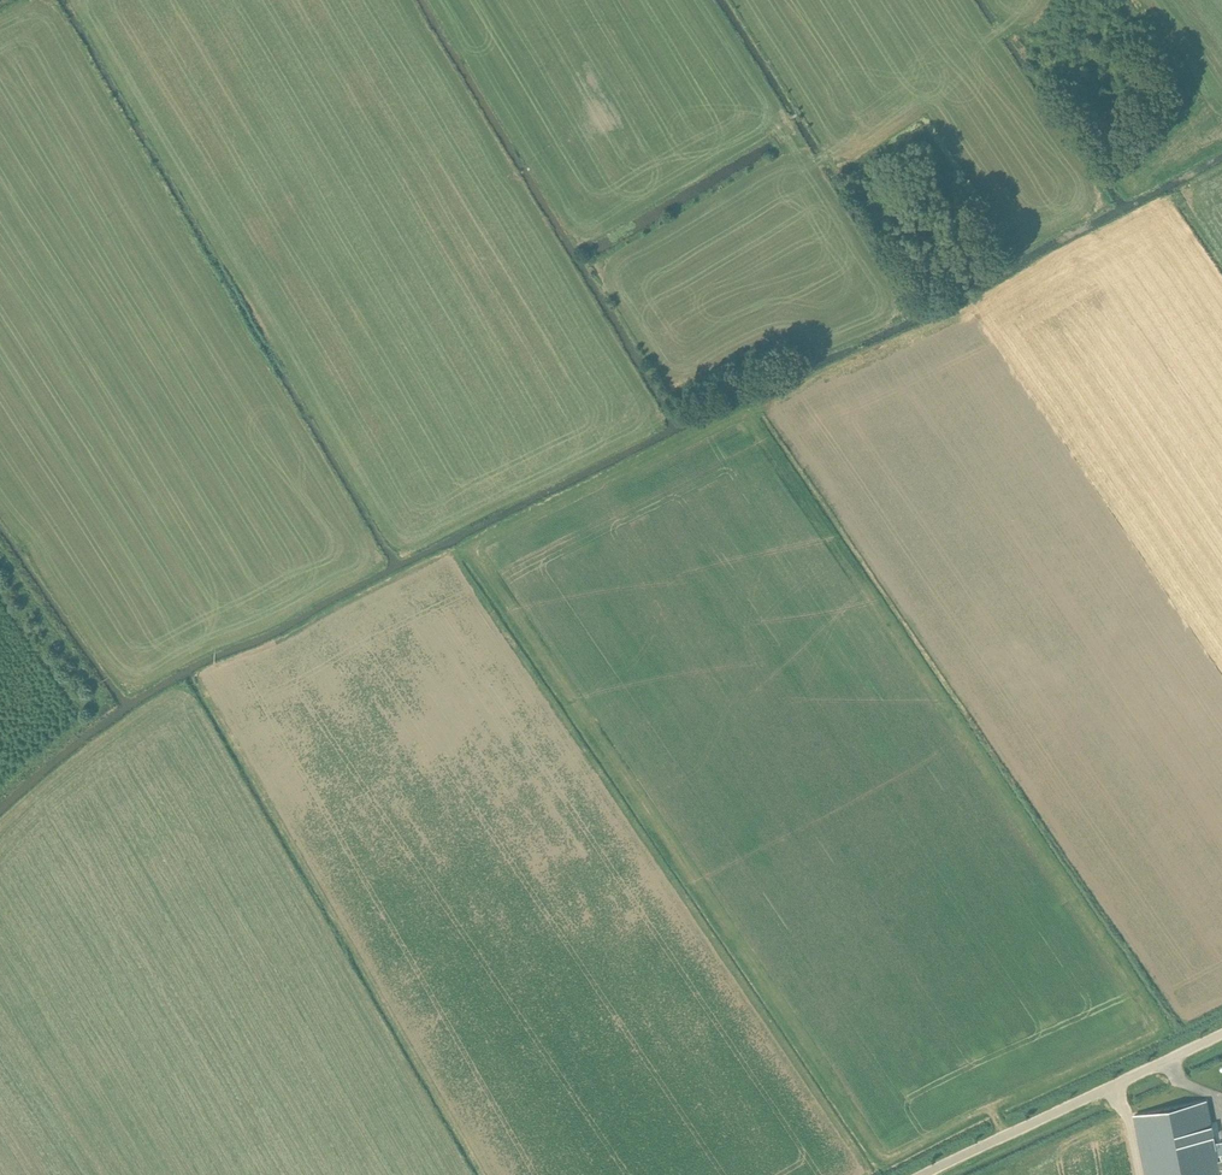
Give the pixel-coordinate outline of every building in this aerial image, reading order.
[(1133,1114),(1145,1174),(1221,1174),(1221,1172),(1221,1169),(1220,1161),(1219,1156),(1216,1143),(1208,1099),(1133,1114)]
